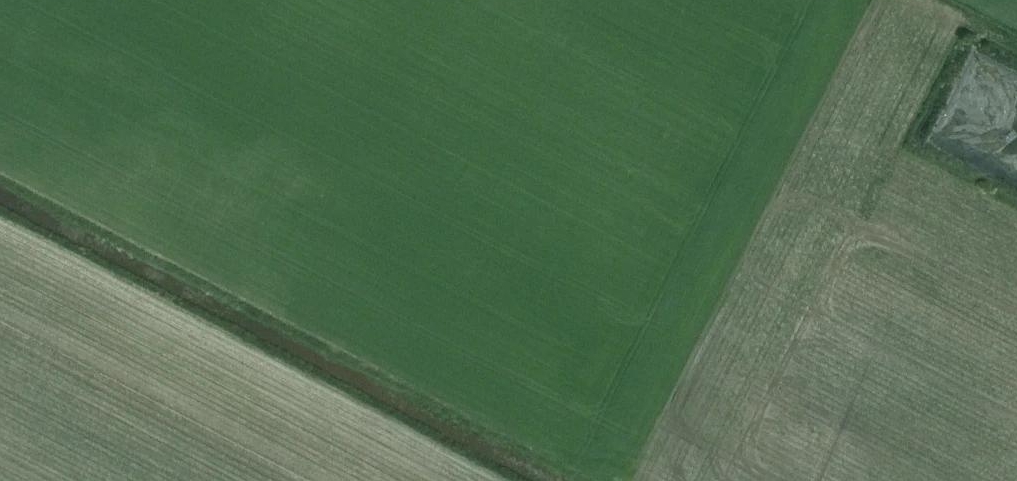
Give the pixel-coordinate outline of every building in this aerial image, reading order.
[(997,94),(993,105),(987,103),(979,123),(990,127),(987,136),(1009,144),(1001,166),(1016,171),(1016,101),(997,94)]
